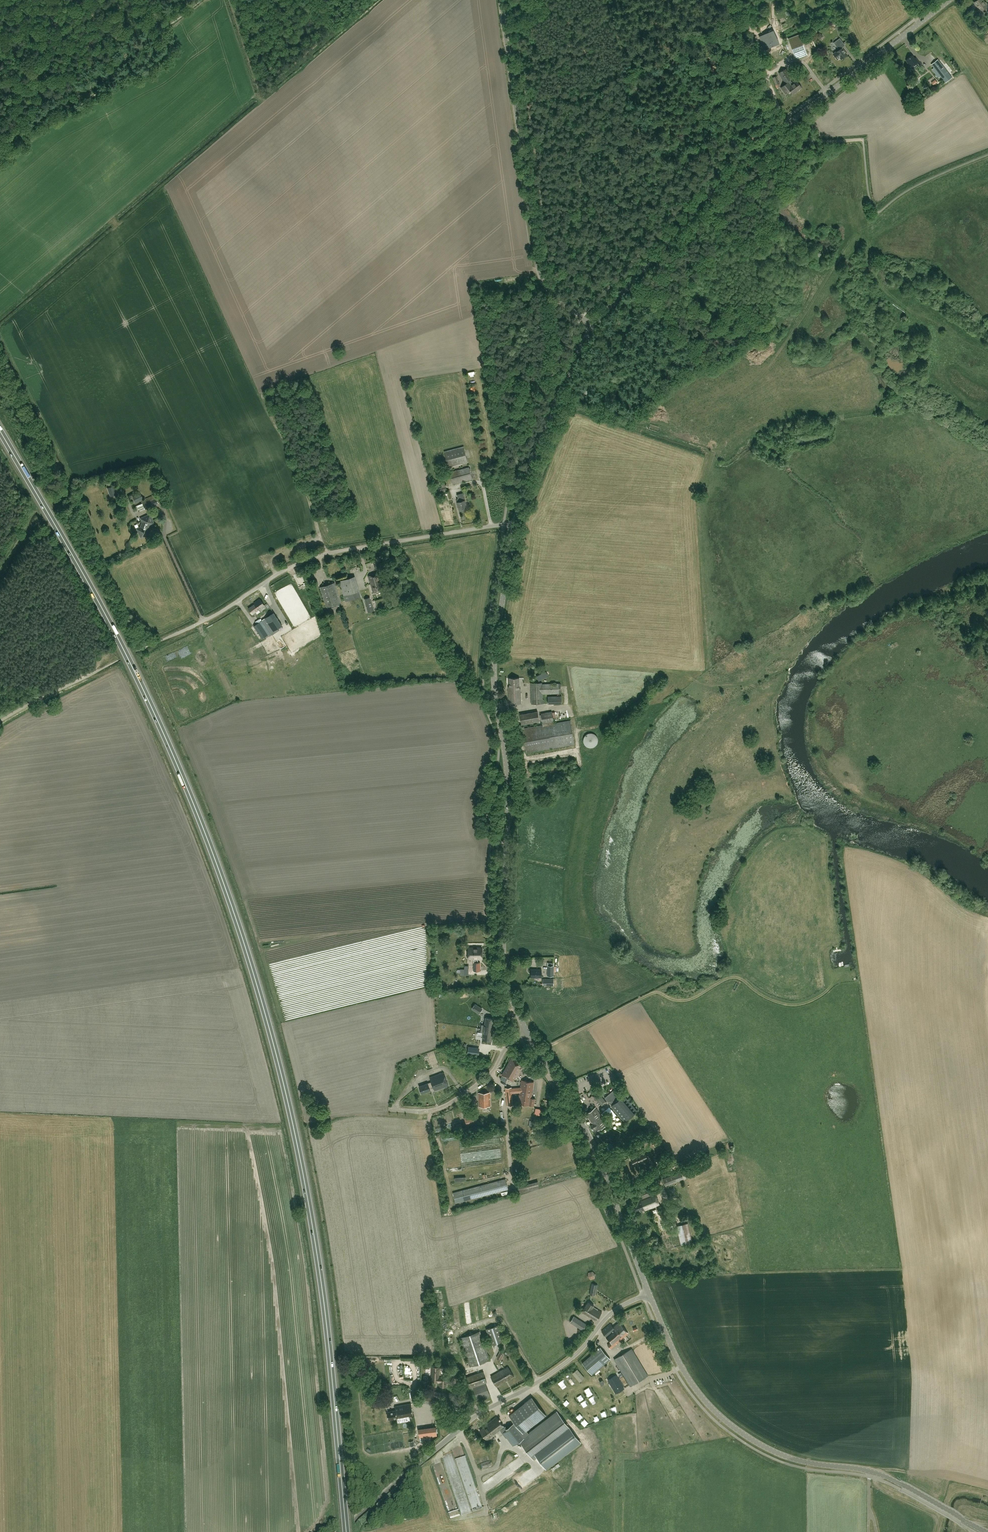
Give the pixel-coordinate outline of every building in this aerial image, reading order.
[(987,9),(987,5),(986,2),(985,3),(983,0),(978,0),(975,2),(979,8),(978,8),(981,13),(987,9)] [(975,26),(981,22),(982,21),(975,11),(968,17),(975,26)] [(772,31),(762,35),(768,48),(778,43),(772,31)] [(806,54),(799,36),(789,39),(796,58),(806,54)] [(841,59),(847,55),(841,46),(844,44),(840,38),(834,42),(839,50),(836,52),(834,54),(838,60),(840,58),(841,59)] [(914,69),(917,67),(921,64),(916,57),(915,58),(912,55),(907,59),(908,60),(906,61),(910,66),(912,65),(914,69)] [(946,82),(953,77),(938,59),(931,65),(946,82)] [(786,83),(791,80),(792,79),(787,69),(779,73),(785,83),(786,83)] [(793,94),(802,87),(797,81),(793,84),(791,80),(786,83),(787,83),(781,88),(783,91),(786,94),(790,91),(793,94)] [(740,319),(743,317),(740,311),(732,314),(737,325),(742,323),(740,319)] [(468,462),(464,446),(444,451),(449,467),(468,462)] [(453,484),(472,479),(469,467),(450,472),(453,484)] [(107,488),(110,496),(116,495),(113,486),(107,488)] [(140,493),(132,497),(135,503),(143,499),(140,493)] [(145,508),(157,503),(161,501),(157,493),(141,500),(145,508)] [(460,510),(467,509),(463,493),(457,494),(458,498),(457,498),(458,501),(457,502),(460,510)] [(141,527),(137,528),(141,537),(149,533),(148,531),(150,524),(154,523),(150,514),(141,518),(143,522),(141,527)] [(379,572),(369,576),(374,592),(384,589),(379,572)] [(339,581),(346,601),(358,597),(352,577),(339,581)] [(325,585),(320,587),(326,607),(341,603),(335,582),(329,584),(329,583),(325,584),(325,585)] [(371,600),(370,597),(365,598),(366,602),(369,611),(374,610),(372,600),(371,600)] [(253,614),(265,605),(260,598),(254,602),(255,603),(249,608),(253,614)] [(283,612),(286,616),(298,608),(294,600),(285,606),(287,609),(283,612)] [(282,625),(274,612),(265,618),(274,630),(282,625)] [(268,634),(271,632),(263,619),(260,621),(268,634)] [(262,638),(268,634),(260,621),(254,625),(262,638)] [(537,677),(539,681),(545,678),(543,673),(537,677)] [(509,704),(521,704),(521,697),(520,697),(520,677),(510,678),(510,686),(509,686),(509,704)] [(548,704),(562,703),(562,696),(561,696),(560,693),(561,693),(561,683),(543,684),(543,682),(531,683),(531,704),(543,703),(543,694),(556,693),(556,696),(548,696),(548,704)] [(522,724),(540,722),(538,711),(520,714),(522,724)] [(543,724),(522,728),(527,752),(575,744),(571,720),(555,722),(553,711),(541,713),(543,724)] [(597,743),(598,741),(598,738),(597,736),(596,734),(593,733),(591,733),(589,733),(587,734),(585,736),(584,738),(583,740),(584,743),(585,745),(587,746),(589,747),(592,747),(594,747),(596,745),(597,743)] [(482,958),(482,947),(469,947),(469,958),(474,958),(474,971),(480,971),(480,962),(478,962),(478,958),(482,958)] [(474,1005),(472,1010),(479,1014),(482,1009),(474,1005)] [(481,1028),(494,1029),(494,1028),(493,1028),(494,1018),(486,1017),(485,1025),(481,1024),(481,1028)] [(493,1033),(494,1029),(481,1028),(480,1032),(483,1032),(482,1036),(484,1036),(483,1039),(491,1041),(491,1040),(492,1033),(493,1033)] [(480,1048),(475,1047),(468,1046),(468,1053),(474,1054),(479,1055),(480,1048)] [(502,1075),(513,1080),(523,1063),(512,1057),(512,1058),(510,1057),(508,1060),(510,1061),(502,1075)] [(435,1090),(449,1085),(444,1072),(430,1077),(431,1082),(419,1086),(422,1093),(431,1090),(430,1088),(433,1086),(435,1090)] [(520,1088),(520,1091),(518,1103),(534,1105),(535,1098),(532,1098),(534,1082),(522,1080),(520,1088)] [(520,1091),(520,1088),(518,1088),(518,1087),(512,1087),(512,1089),(506,1090),(507,1105),(513,1104),(512,1092),(518,1091),(520,1091)] [(614,1089),(604,1097),(609,1103),(611,1102),(612,1104),(611,1105),(624,1121),(637,1110),(624,1095),(620,1098),(614,1089)] [(607,1101),(604,1098),(597,1091),(592,1096),(602,1105),(603,1106),(607,1102),(607,1101)] [(479,1106),(490,1106),(490,1092),(479,1092),(479,1106)] [(593,1130),(596,1128),(598,1131),(608,1124),(602,1116),(602,1117),(596,1107),(586,1114),(593,1124),(590,1126),(593,1130)] [(474,1115),(476,1115),(475,1111),(469,1112),(470,1116),(465,1118),(466,1122),(473,1120),(472,1117),(474,1117),(474,1115)] [(639,1153),(639,1155),(631,1158),(634,1165),(643,1161),(644,1162),(648,1160),(644,1151),(639,1153)] [(681,1172),(663,1178),(666,1185),(683,1179),(681,1172)] [(456,1203),(509,1189),(506,1178),(453,1192),(456,1203)] [(656,1194),(652,1184),(640,1188),(643,1197),(641,1199),(641,1200),(633,1203),(636,1212),(645,1209),(645,1210),(660,1204),(656,1194)] [(677,1224),(681,1243),(685,1242),(682,1223),(677,1224)] [(596,1321),(601,1311),(593,1307),(594,1305),(588,1302),(582,1312),(596,1321)] [(583,1330),(587,1324),(574,1315),(570,1322),(583,1330)] [(611,1348),(629,1333),(620,1322),(614,1327),(611,1324),(602,1331),(611,1342),(608,1345),(611,1348)] [(492,1344),(504,1340),(498,1325),(486,1329),(492,1344)] [(470,1366),(490,1360),(480,1331),(460,1337),(470,1366)] [(592,1375),(611,1359),(600,1347),(582,1362),(592,1375)] [(630,1386),(648,1375),(632,1348),(614,1359),(630,1386)] [(447,1386),(447,1379),(442,1379),(442,1378),(439,1378),(440,1367),(433,1366),(432,1377),(433,1377),(433,1381),(440,1381),(440,1386),(447,1386)] [(497,1386),(514,1376),(508,1366),(491,1376),(497,1386)] [(581,1382),(586,1378),(578,1368),(573,1371),(581,1382)] [(470,1388),(487,1382),(484,1371),(466,1377),(470,1388)] [(614,1389),(621,1385),(616,1375),(608,1380),(614,1389)] [(423,1394),(435,1397),(436,1392),(427,1389),(428,1380),(423,1380),(423,1394)] [(478,1400),(491,1395),(486,1383),(473,1387),(478,1400)] [(591,1386),(583,1391),(587,1397),(595,1393),(591,1386)] [(435,1397),(423,1394),(421,1402),(425,1403),(429,1404),(433,1405),(435,1397)] [(532,1397),(509,1415),(515,1422),(507,1428),(505,1426),(504,1426),(500,1430),(506,1438),(506,1437),(513,1446),(520,1441),(534,1459),(571,1429),(557,1411),(529,1434),(526,1430),(546,1415),(532,1397)] [(398,1419),(414,1416),(411,1403),(395,1406),(396,1410),(387,1412),(389,1420),(397,1418),(398,1419)] [(504,1426),(501,1422),(497,1416),(487,1424),(480,1430),(487,1440),(500,1430),(504,1426)] [(420,1438),(437,1436),(436,1428),(419,1430),(420,1438)] [(556,1472),(571,1464),(566,1456),(561,1459),(558,1455),(549,1459),(556,1472)] [(507,1476),(522,1465),(518,1459),(503,1470),(507,1476)] [(461,1475),(452,1477),(461,1514),(474,1511),(472,1504),(468,1505),(461,1475)] [(487,1488),(497,1484),(494,1478),(485,1483),(487,1488)]
